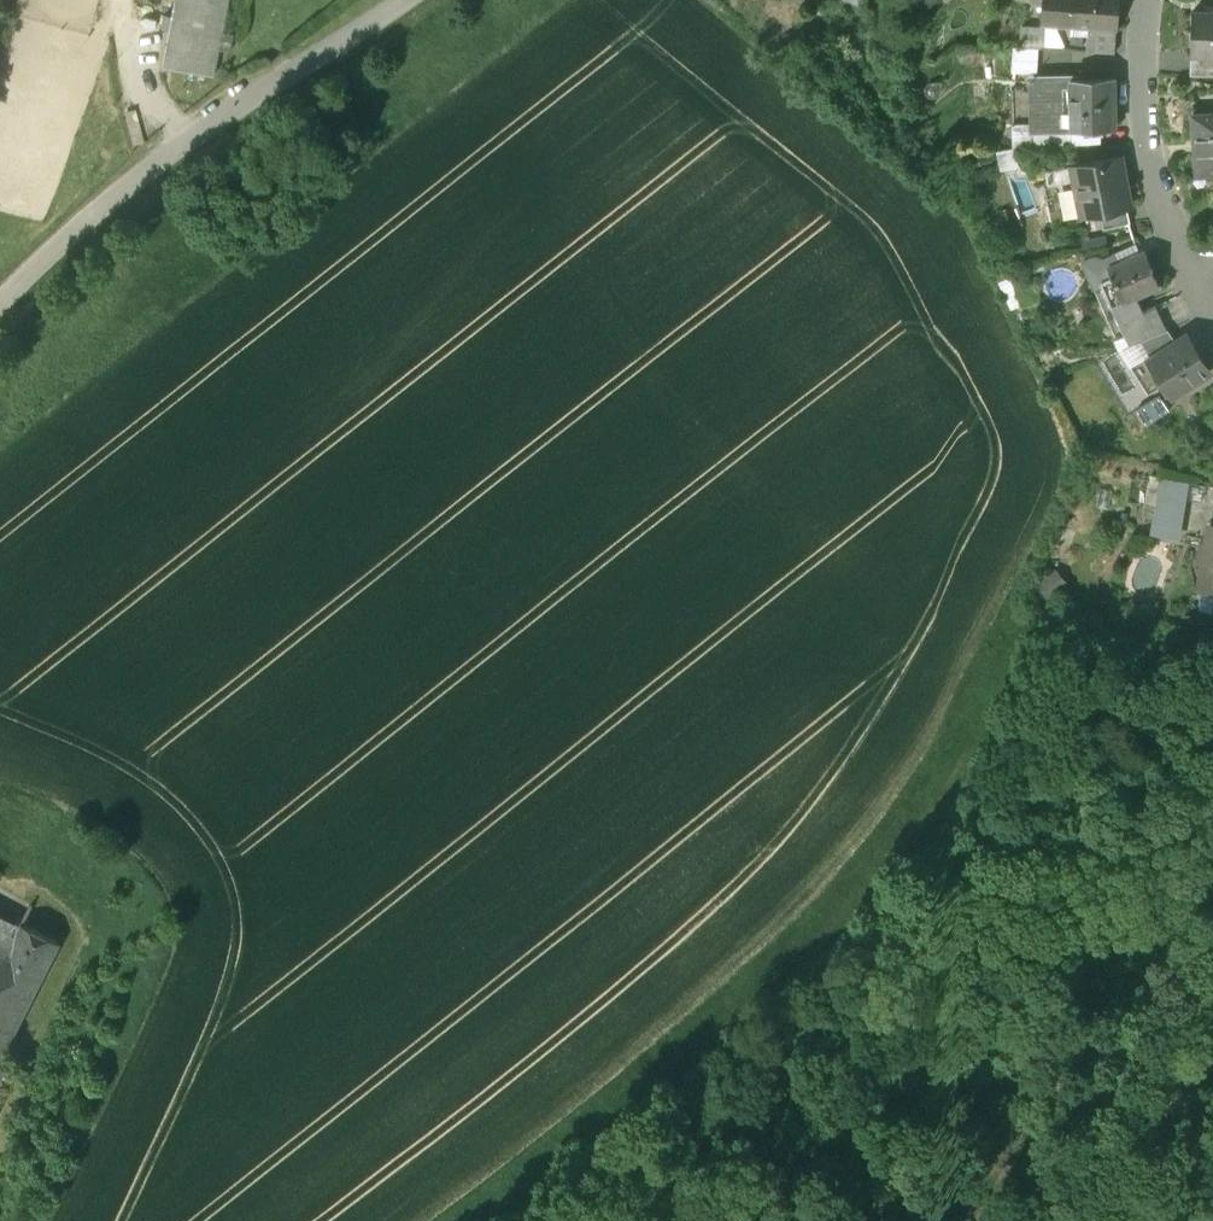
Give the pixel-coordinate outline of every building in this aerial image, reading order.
[(165,58),(215,67),(221,39),(224,24),(228,0),(175,0),(165,58)] [(1040,15),(1072,18),(1089,20),(1116,22),(1120,23),(1122,3),(1118,3),(1118,0),(1042,0),(1040,15)] [(1193,5),(1192,45),(1212,46),(1212,5),(1193,5)] [(1089,20),(1072,18),(1071,26),(1088,28),(1089,20)] [(1116,22),(1089,20),(1088,28),(1087,44),(1115,45),(1116,22)] [(234,26),(224,24),(221,39),(232,41),(234,26)] [(1038,41),(1014,40),(1013,52),(1037,53),(1038,41)] [(1192,45),(1191,62),(1212,63),(1212,46),(1192,45)] [(1114,69),(1070,70),(1072,121),(1101,120),(1115,119),(1114,69)] [(1070,70),(1032,72),(1034,122),(1072,121),(1070,70)] [(1192,106),(1197,164),(1212,163),(1212,104),(1192,106)] [(1101,120),(1072,121),(1072,135),(1101,133),(1101,120)] [(1120,147),(1075,155),(1078,176),(1075,176),(1080,204),(1091,202),(1123,196),(1128,195),(1120,147)] [(1123,196),(1091,202),(1093,214),(1125,210),(1123,196)] [(1131,233),(1103,246),(1108,257),(1136,245),(1131,233)] [(1136,245),(1108,257),(1103,246),(1084,254),(1097,285),(1105,281),(1119,312),(1143,302),(1136,285),(1159,276),(1144,241),(1136,245)] [(1143,302),(1119,312),(1129,335),(1142,329),(1167,318),(1157,296),(1143,302)] [(1167,318),(1142,329),(1153,345),(1176,330),(1168,318),(1167,318)] [(1153,345),(1150,347),(1173,383),(1209,360),(1186,324),(1153,345)] [(1161,393),(1139,405),(1145,418),(1168,406),(1161,393)] [(1151,471),(1146,502),(1145,512),(1153,514),(1155,504),(1160,473),(1151,471)] [(1187,476),(1160,472),(1160,473),(1155,504),(1182,508),(1187,476)] [(1182,508),(1155,504),(1153,514),(1152,520),(1174,524),(1179,525),(1182,508)] [(1174,524),(1152,520),(1151,528),(1172,532),(1174,524)] [(1209,521),(1200,581),(1212,584),(1212,522),(1209,521)] [(60,925),(25,907),(36,888),(0,871),(0,1042),(60,925)]
